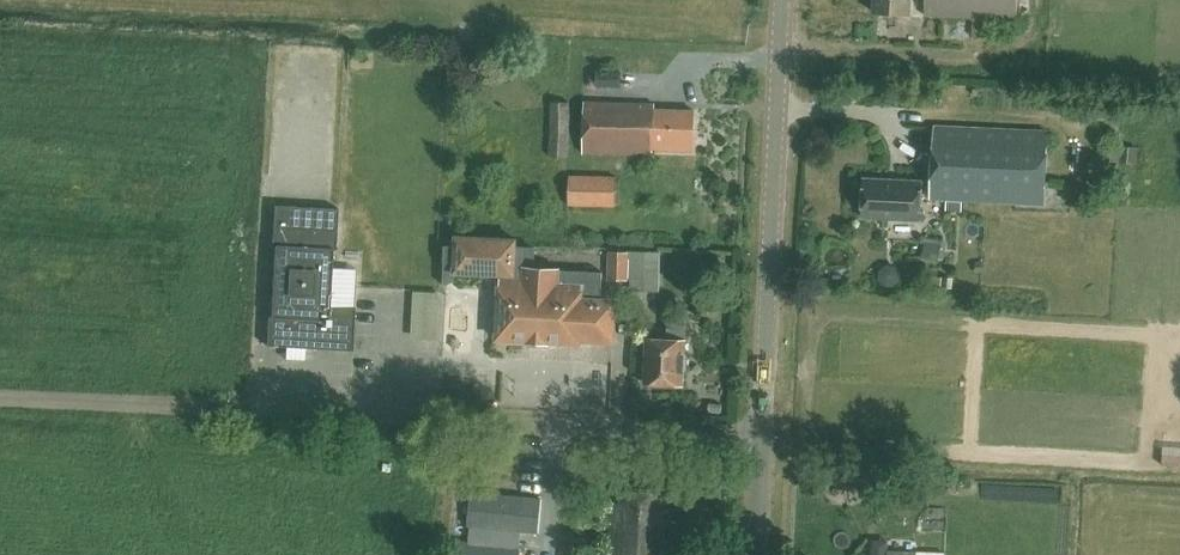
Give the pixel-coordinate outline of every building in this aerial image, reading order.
[(873,11),(912,14),(913,0),(874,0),(873,11)] [(1018,0),(926,0),(926,14),(1017,20),(1018,0)] [(990,19),(973,18),(972,36),(989,37),(990,19)] [(621,87),(622,71),(597,70),(597,86),(621,87)] [(569,157),(570,102),(551,101),(549,156),(569,157)] [(693,151),(695,110),(655,109),(655,104),(585,101),(583,152),(653,155),(653,150),(693,151)] [(1048,131),(934,125),(931,199),(947,199),(946,210),(962,210),(963,200),(1045,204),(1048,131)] [(1090,144),(1091,156),(1111,155),(1111,142),(1090,144)] [(1121,145),(1119,162),(1137,164),(1138,147),(1121,145)] [(616,207),(617,176),(570,175),(569,205),(616,207)] [(921,219),(922,181),(865,179),(863,217),(921,219)] [(353,350),(355,307),(329,306),(333,249),(336,249),(338,208),(274,205),(272,246),(275,246),(271,315),(268,315),(266,345),(353,350)] [(364,256),(357,232),(338,237),(345,261),(364,256)] [(558,269),(534,267),(535,246),(515,245),(516,238),(455,236),(455,246),(444,245),(443,285),(447,285),(455,281),(455,273),(500,275),(497,339),(529,340),(529,341),(548,342),(548,341),(579,343),(580,339),(613,341),(615,300),(601,299),(602,272),(558,270),(558,269)] [(607,279),(630,280),(629,301),(659,301),(661,252),(631,251),(631,252),(609,251),(607,279)] [(685,384),(688,340),(685,340),(687,320),(669,319),(668,339),(647,338),(645,382),(685,384)] [(473,490),(469,524),(522,529),(526,495),(473,490)] [(674,539),(664,539),(667,493),(620,490),(619,503),(612,502),(610,531),(607,531),(605,554),(673,554),(674,539)] [(452,554),(520,554),(520,548),(453,541),(452,554)]
